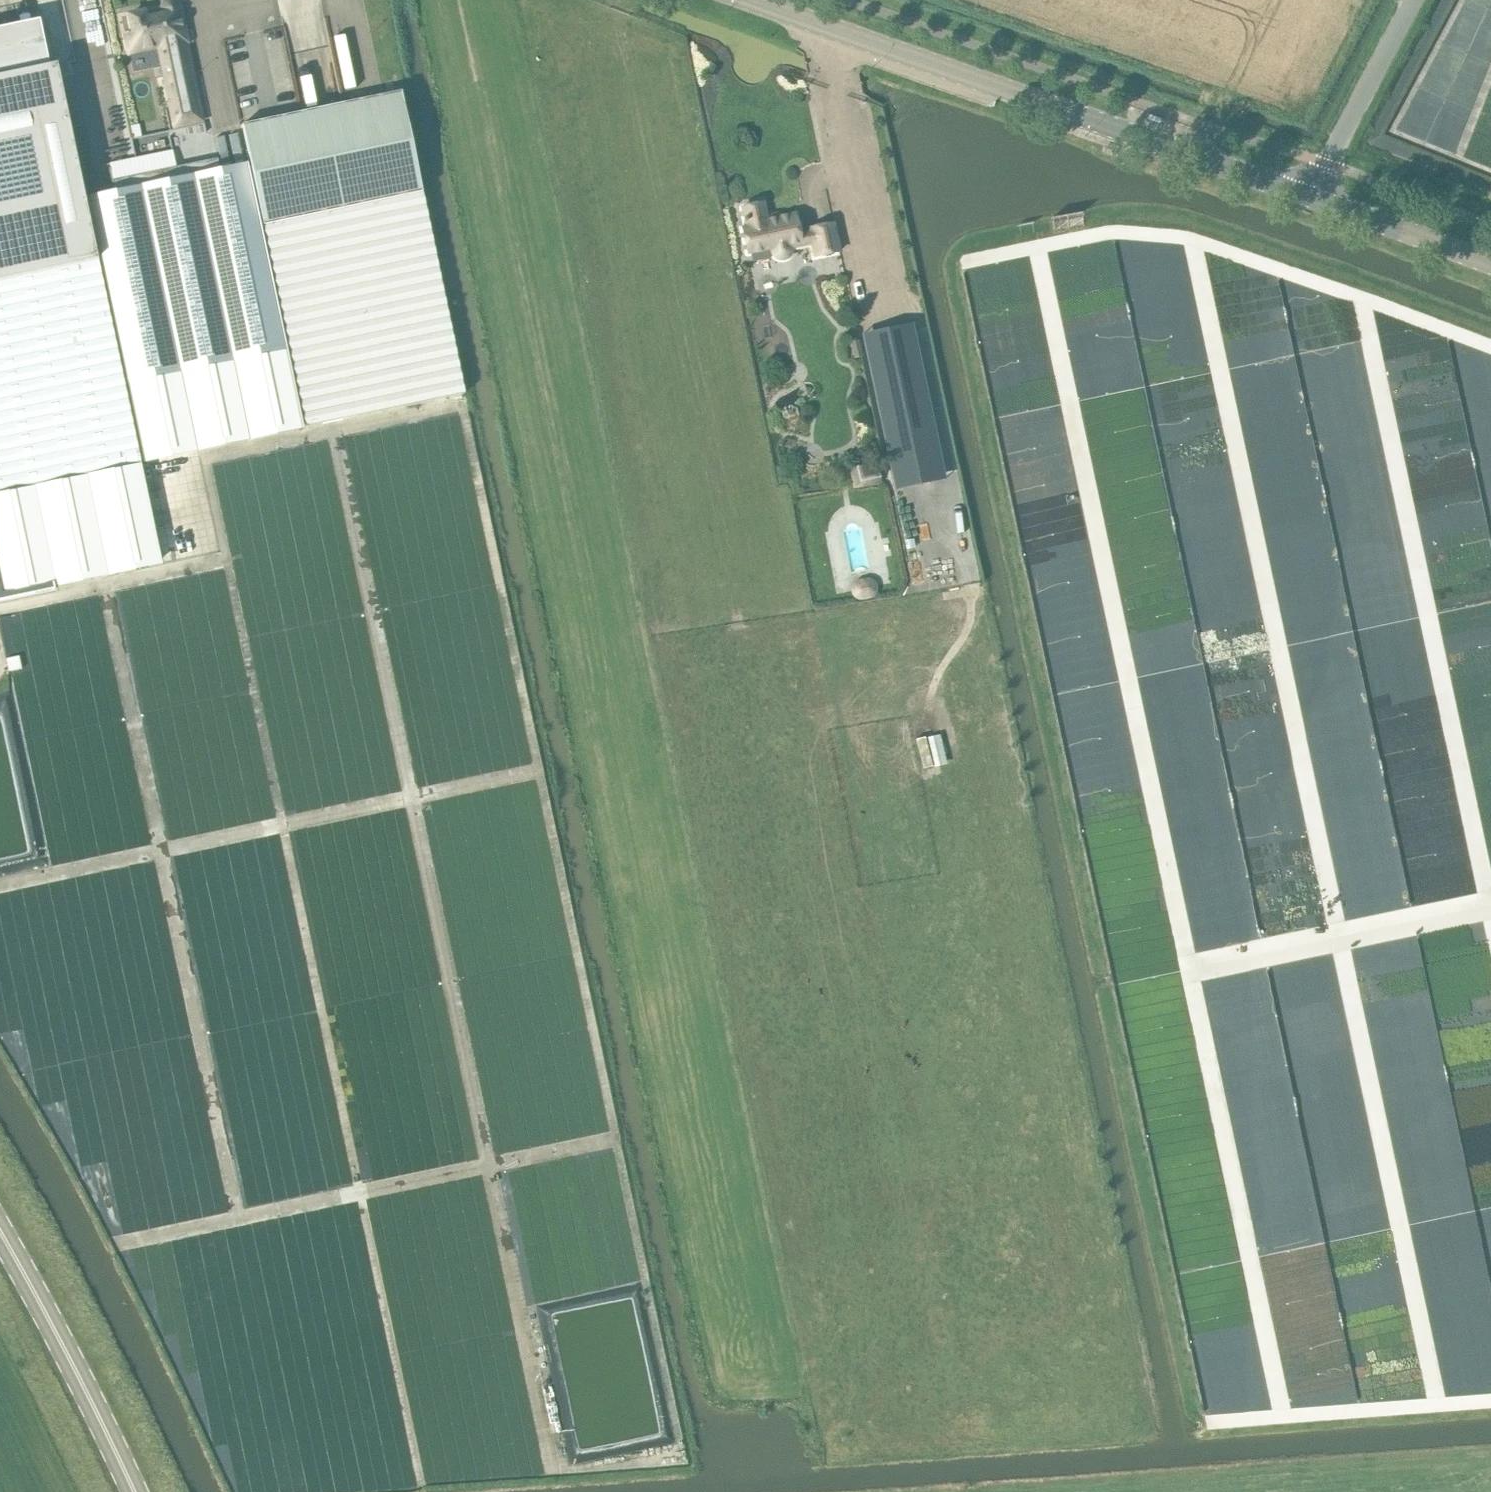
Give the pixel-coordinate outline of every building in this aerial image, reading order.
[(180,7),(178,3),(175,1),(172,0),(171,0),(168,1),(165,3),(163,6),(163,10),(164,15),(145,18),(144,12),(130,15),(134,33),(126,35),(130,53),(148,49),(147,45),(163,42),(170,76),(165,77),(175,126),(201,120),(185,42),(187,41),(180,7)] [(2,592),(0,593),(0,600),(55,589),(53,582),(161,559),(141,463),(144,462),(303,428),(247,163),(220,169),(115,191),(87,197),(85,197),(60,76),(57,64),(49,65),(40,22),(38,23),(47,66),(0,76),(0,584),(2,592)] [(401,91),(243,124),(306,426),(464,392),(444,293),(401,91)] [(139,124),(131,126),(133,138),(142,136),(139,124)] [(743,228),(747,248),(748,253),(772,248),(772,251),(773,253),(774,255),(775,256),(776,257),(777,258),(779,259),(781,259),(782,259),(784,259),(786,258),(787,258),(789,257),(790,255),(791,254),(791,252),(792,251),(792,249),(792,247),(812,243),(815,256),(839,251),(833,223),(809,228),(809,231),(800,233),(795,213),(767,219),(763,203),(742,207),(746,227),(743,228)] [(913,328),(864,340),(877,400),(889,460),(896,489),(945,479),(939,449),(913,328)] [(877,461),(849,467),(853,489),(882,482),(877,461)] [(851,586),(851,588),(851,590),(852,595),(853,596),(854,598),(856,599),(858,600),(860,600),(862,600),(871,599),(873,598),(875,596),(876,595),(877,593),(878,591),(878,589),(877,584),(876,582),(875,580),(873,579),(871,578),(869,578),(867,578),(858,579),(856,580),(854,581),(853,583),(852,584),(851,586)] [(941,735),(928,738),(934,767),(947,764),(941,735)]
